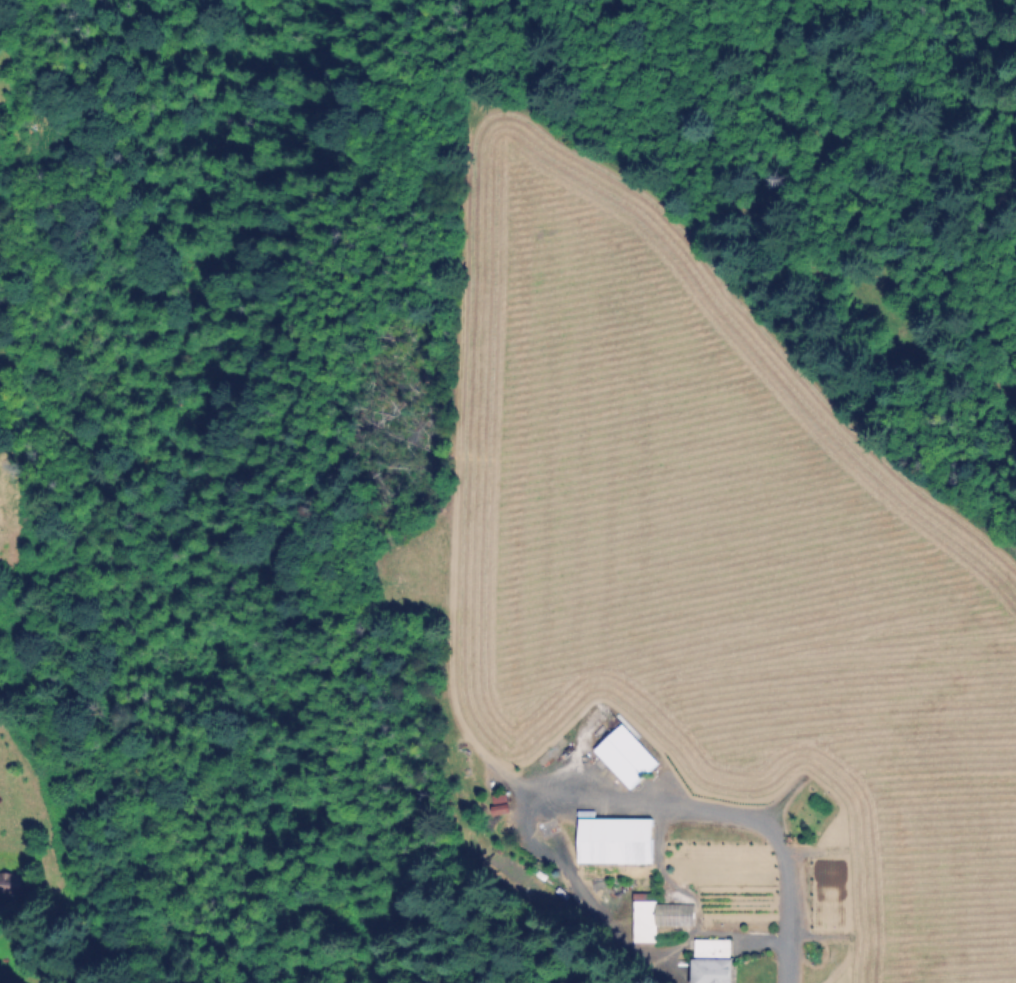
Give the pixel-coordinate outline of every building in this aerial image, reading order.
[(597,750),(635,789),(664,762),(626,723),(597,750)] [(587,818),(587,862),(635,862),(635,818),(587,818)] [(28,896),(31,877),(0,872),(0,891),(28,896)] [(697,982),(737,982),(736,957),(732,957),(731,937),(696,938),(697,982)]
